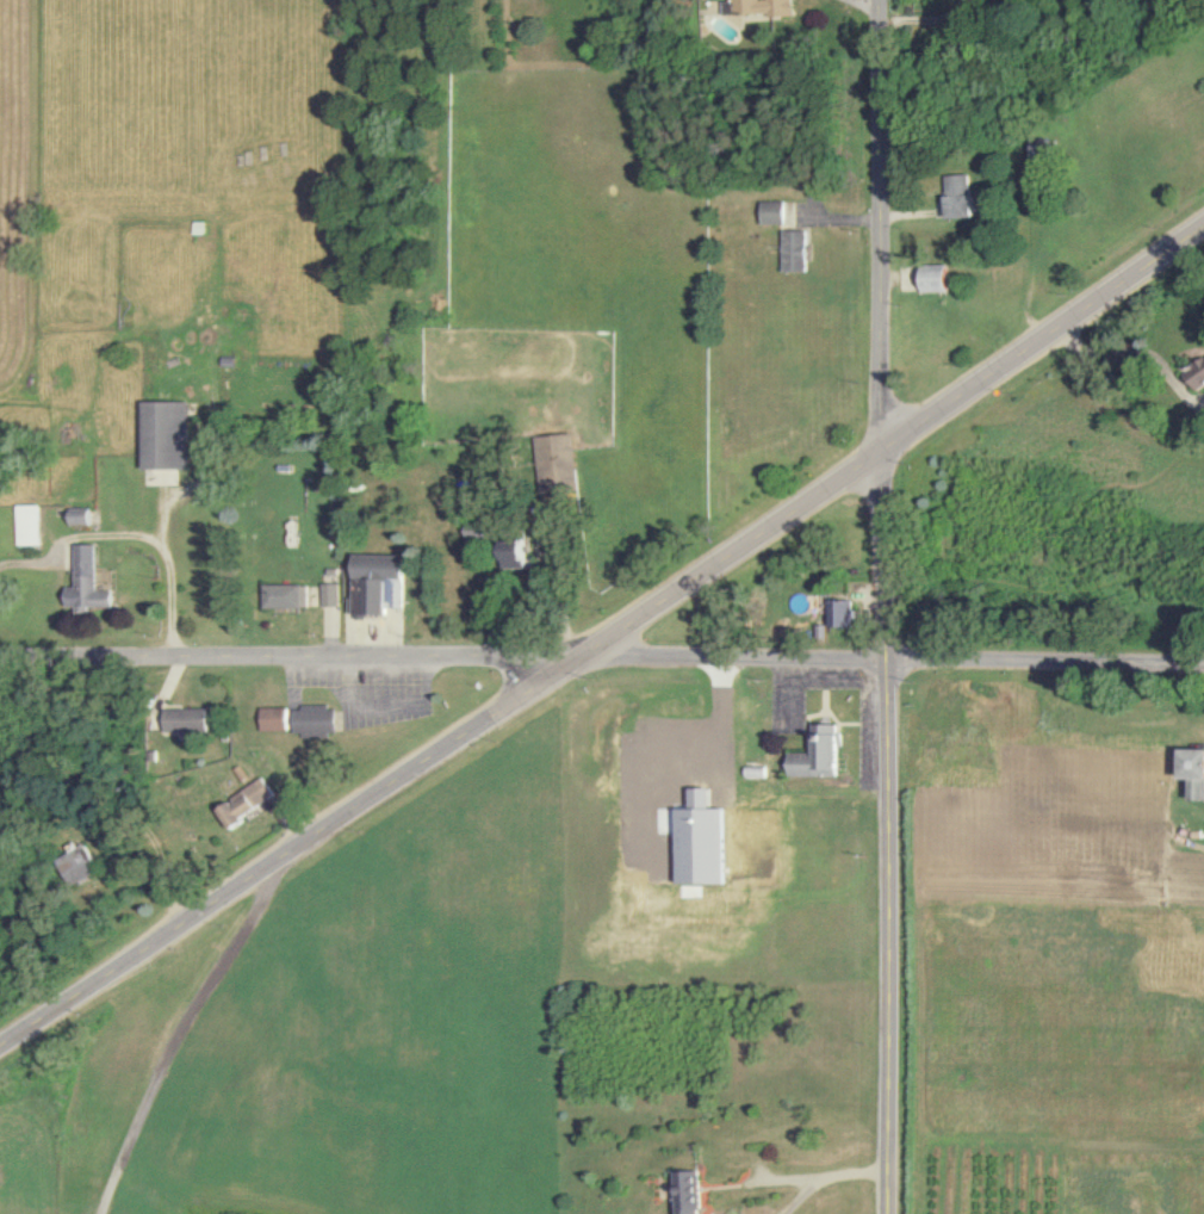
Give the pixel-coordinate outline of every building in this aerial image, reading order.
[(946,178),(952,221),(977,218),(971,174),(946,178)] [(783,225),(783,202),(759,203),(759,225),(783,225)] [(805,273),(806,232),(781,232),(780,273),(805,273)] [(949,266),(924,267),(924,293),(950,293),(949,266)] [(1203,390),(1203,362),(1190,372),(1203,391),(1203,390)] [(148,470),(194,470),(195,403),(149,402),(148,470)] [(578,490),(575,435),(539,437),(542,492),(578,490)] [(22,546),(46,546),(46,505),(22,506),(22,546)] [(97,526),(96,508),(76,509),(76,527),(97,526)] [(504,570),(531,569),(530,541),(503,542),(504,570)] [(80,588),(71,588),(71,609),(118,609),(118,592),(101,592),(101,545),(80,545),(80,588)] [(347,615),(389,615),(389,608),(406,609),(407,557),(356,555),(355,573),(348,572),(347,615)] [(340,608),(340,584),(323,584),(322,607),(340,608)] [(305,586),(267,585),(267,608),(305,609),(305,586)] [(828,628),(856,628),(856,602),(829,602),(828,628)] [(295,708),(296,737),(339,736),(338,707),(295,708)] [(263,731),(291,731),(291,708),(263,708),(263,731)] [(168,731),(211,732),(212,710),(168,709),(168,731)] [(788,778),(838,777),(837,725),(812,725),(812,754),(788,754),(788,778)] [(1197,780),(1197,800),(1203,800),(1203,750),(1190,749),(1190,780),(1197,780)] [(220,809),(235,831),(249,822),(245,817),(277,796),(266,779),(220,809)] [(725,884),(725,809),(711,809),(711,789),(690,789),(690,809),(677,809),(677,884),(725,884)] [(77,885),(103,872),(90,846),(64,859),(77,885)] [(678,1173),(680,1213),(706,1213),(705,1172),(678,1173)]
